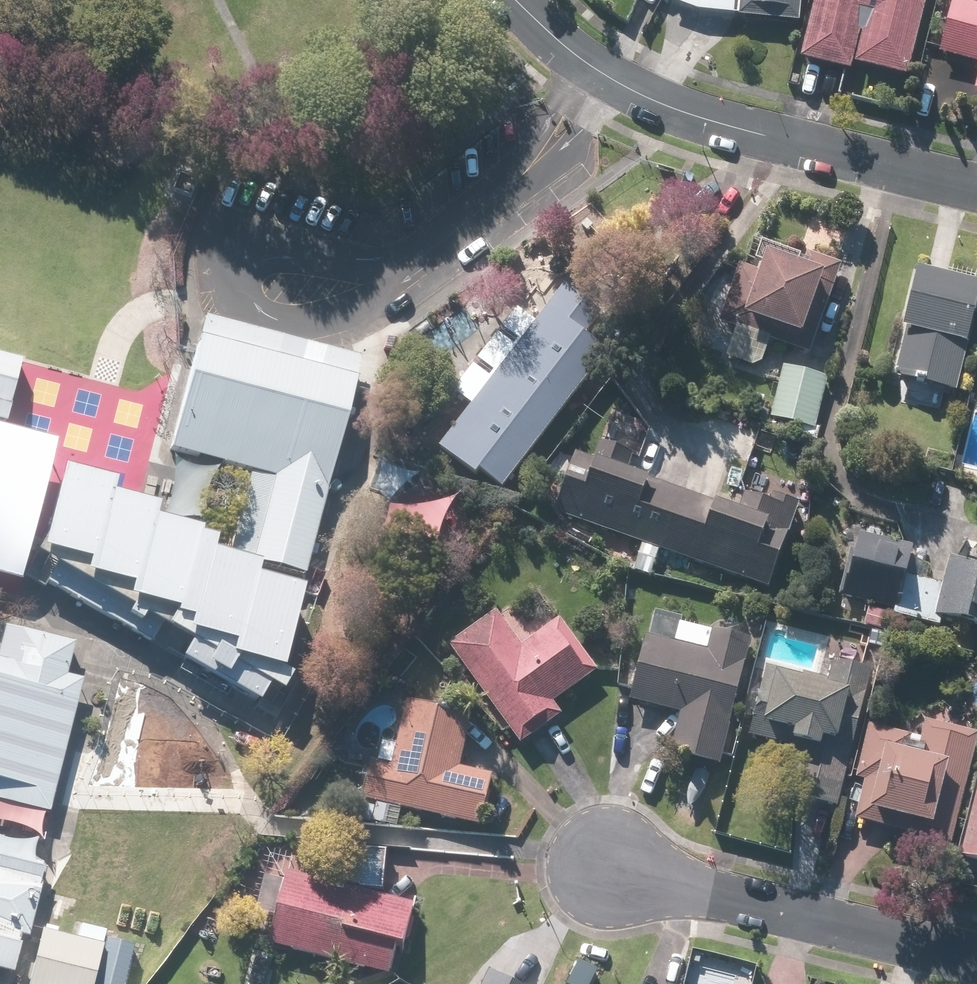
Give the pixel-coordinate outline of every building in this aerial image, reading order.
[(733,25),(797,28),(799,0),(671,0),(667,11),(734,14),(733,25)] [(794,62),(848,74),(850,66),(905,79),(923,0),(808,0),(794,62)] [(974,70),(968,95),(976,97),(976,0),(958,0),(957,2),(947,0),(946,0),(932,60),(974,70)] [(831,367),(808,359),(838,271),(742,239),(712,327),(729,332),(720,361),(757,373),(766,345),(789,353),(767,417),(809,432),(831,367)] [(973,295),(908,280),(885,379),(950,394),(973,295)] [(561,288),(432,455),(491,500),(620,333),(561,288)] [(306,567),(358,364),(196,324),(164,452),(272,479),(253,554),(306,567)] [(13,372),(0,369),(0,423),(13,372)] [(754,506),(748,524),(623,479),(636,442),(600,429),(587,466),(568,459),(548,514),(609,536),(600,563),(649,581),(659,554),(764,592),(797,501),(780,494),(773,512),(754,506)] [(24,572),(56,453),(0,438),(0,566),(24,572)] [(118,472),(67,461),(40,557),(49,571),(46,585),(164,647),(174,626),(199,637),(186,655),(261,692),(270,677),(287,686),(296,669),(290,663),(309,583),(260,570),(263,559),(216,547),(220,527),(160,509),(164,499),(115,484),(118,472)] [(901,578),(907,552),(850,538),(834,599),(884,611),(882,618),(935,632),(937,625),(976,635),(976,570),(946,562),(939,588),(901,578)] [(494,612),(442,649),(516,751),(560,719),(549,703),(594,671),(557,620),(520,647),(494,612)] [(622,703),(677,717),(667,758),(716,770),(747,643),(644,617),(622,703)] [(51,815),(81,694),(65,690),(75,646),(4,630),(0,648),(0,805),(51,815)] [(784,801),(795,804),(833,813),(867,675),(829,666),(825,683),(759,667),(740,741),(795,755),(784,801)] [(362,796),(368,797),(364,817),(397,825),(401,805),(481,822),(492,771),(460,764),(471,710),(406,696),(396,741),(382,738),(378,758),(370,756),(362,796)] [(855,783),(846,823),(949,846),(974,734),(921,722),(918,736),(861,723),(848,781),(855,783)] [(971,764),(950,859),(976,866),(976,765),(971,764)] [(382,892),(384,850),(357,849),(355,891),(382,892)] [(93,943),(30,929),(42,875),(0,866),(0,983),(84,983),(93,943)] [(282,874),(262,947),(388,980),(407,907),(282,874)] [(487,972),(481,983),(511,983),(487,972)]
